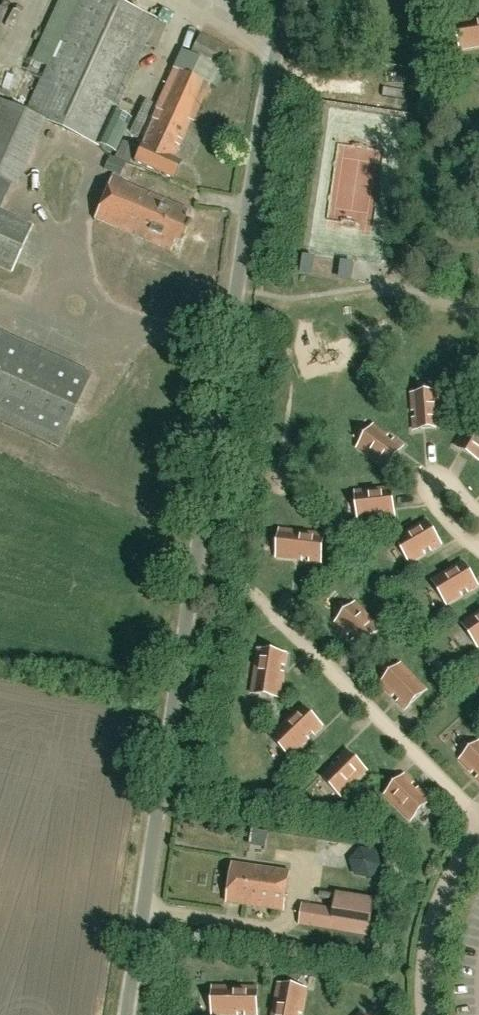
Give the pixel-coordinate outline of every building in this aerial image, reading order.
[(37,106),(72,118),(75,111),(107,122),(109,117),(86,109),(92,91),(127,103),(158,15),(114,0),(64,0),(48,46),(57,49),(37,106)] [(454,20),(459,51),(478,48),(478,17),(454,20)] [(190,53),(183,50),(176,67),(194,74),(208,80),(214,68),(217,69),(227,47),(200,34),(190,53)] [(6,59),(9,38),(0,37),(0,58),(6,59)] [(3,73),(16,78),(26,51),(13,46),(3,73)] [(173,178),(180,161),(172,158),(206,82),(175,68),(134,160),(173,178)] [(0,108),(0,173),(25,182),(48,114),(3,98),(0,108)] [(114,110),(98,145),(115,152),(131,118),(114,110)] [(123,140),(115,157),(126,162),(129,163),(136,147),(123,140)] [(386,235),(391,156),(347,153),(341,232),(386,235)] [(111,155),(105,169),(120,175),(126,162),(115,157),(111,155)] [(152,195),(114,179),(97,220),(135,236),(152,195)] [(135,236),(171,250),(175,241),(180,243),(190,221),(184,219),(188,209),(152,195),(135,236)] [(37,220),(0,205),(0,263),(17,269),(37,220)] [(85,360),(0,331),(0,401),(63,423),(85,360)] [(415,428),(444,426),(441,393),(412,395),(415,428)] [(475,415),(458,446),(478,458),(478,418),(475,415)] [(387,470),(404,446),(376,425),(358,449),(387,470)] [(359,521),(394,517),(391,488),(356,491),(359,521)] [(412,564),(443,545),(427,520),(397,538),(412,564)] [(320,563),(323,534),(281,529),(278,558),(320,563)] [(448,605),(478,586),(463,561),(433,580),(448,605)] [(360,649),(381,628),(356,604),(336,624),(360,649)] [(463,624),(478,647),(478,612),(463,624)] [(280,697),(286,655),(258,650),(251,693),(280,697)] [(405,710),(426,689),(402,664),(381,685),(405,710)] [(291,757),(322,727),(302,706),(271,736),(291,757)] [(461,761),(478,781),(478,744),(461,761)] [(342,796),(367,772),(346,751),(322,775),(342,796)] [(410,820),(430,800),(406,775),(385,796),(410,820)] [(334,864),(356,855),(350,840),(328,849),(334,864)] [(284,911),(290,871),(232,863),(227,903),(284,911)] [(334,880),(356,878),(355,866),(333,867),(334,880)] [(371,915),(373,901),(337,895),(335,909),(303,904),(299,924),(368,935),(371,915)] [(306,990),(278,984),(272,1014),(302,1014),(306,990)] [(256,987),(214,986),(213,1014),(256,1014),(256,987)]
